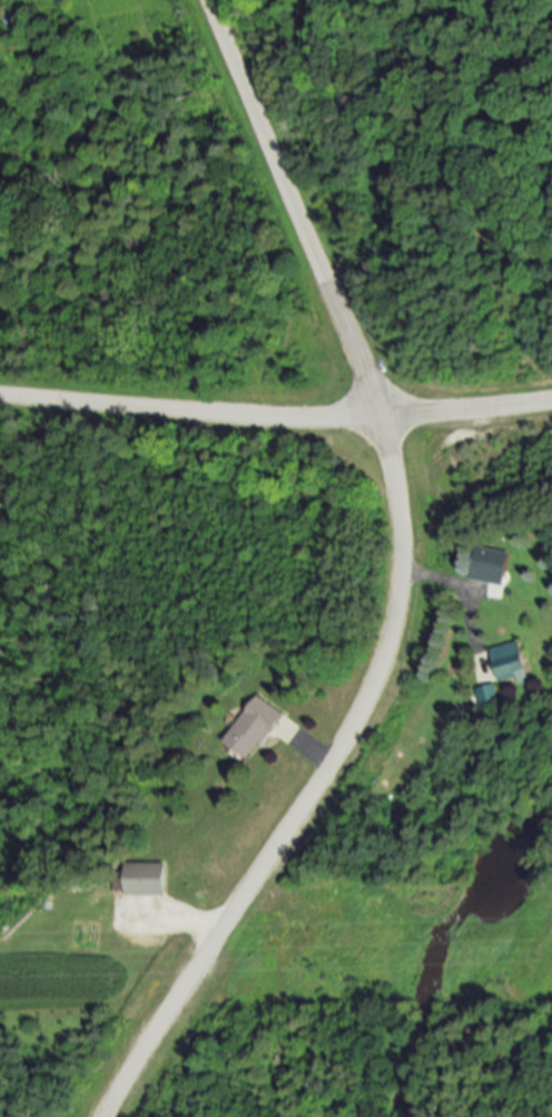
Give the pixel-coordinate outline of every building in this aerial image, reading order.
[(502,586),(508,553),(478,547),(472,580),(502,586)] [(528,681),(516,641),(488,650),(497,681),(515,676),(517,685),(528,681)] [(472,688),(477,708),(497,703),(492,683),(472,688)] [(281,714),(257,695),(221,742),(244,761),(281,714)] [(163,864),(124,863),(124,894),(162,895),(163,864)]
